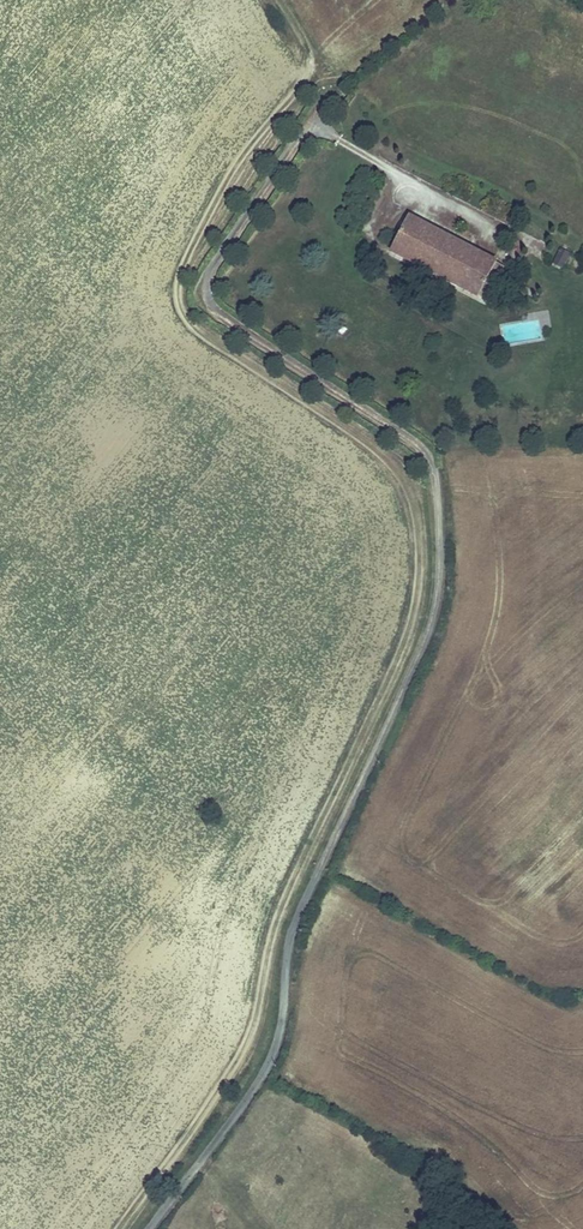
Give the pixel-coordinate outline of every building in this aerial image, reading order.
[(399,258),(418,265),(433,229),(396,215),(388,236),(405,243),(399,258)] [(492,255),(433,229),(418,265),(476,290),(492,255)] [(405,243),(388,236),(382,251),(399,258),(405,243)] [(552,263),(563,268),(570,254),(559,248),(552,263)]
